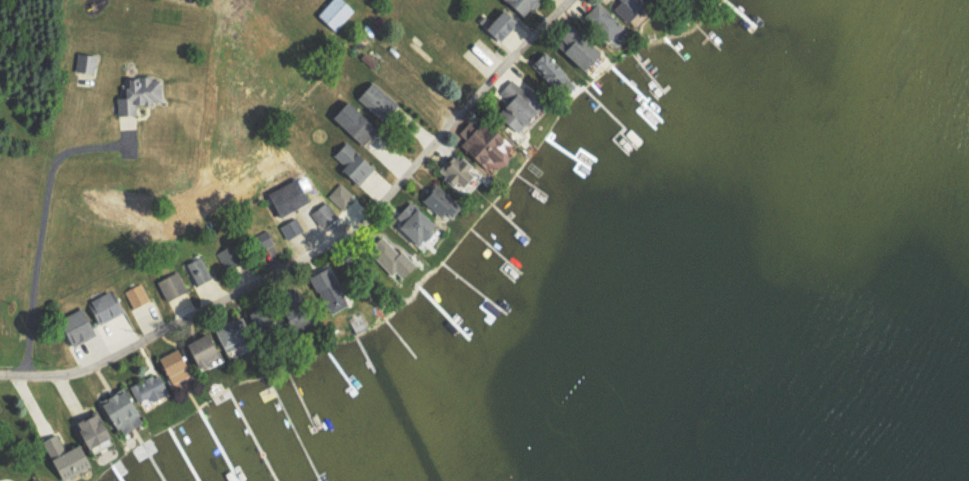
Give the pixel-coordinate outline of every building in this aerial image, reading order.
[(342,0),(327,0),(315,13),(334,30),(353,10),(342,0)] [(532,0),(504,0),(519,14),(532,0)] [(595,0),(581,15),(607,40),(621,24),(595,0)] [(626,21),(643,0),(642,0),(617,0),(610,9),(626,21)] [(516,20),(499,7),(483,27),(499,40),(516,20)] [(596,49),(567,20),(554,32),(560,38),(555,44),(578,67),(596,49)] [(570,73),(540,51),(529,65),(559,87),(570,73)] [(509,93),(494,113),(515,130),(540,97),(522,83),(520,86),(508,77),(501,87),(509,93)] [(120,97),(120,114),(141,115),(142,103),(164,104),(165,79),(132,78),(131,98),(120,97)] [(354,95),(380,119),(395,102),(369,78),(354,95)] [(328,117),(363,143),(377,126),(341,99),(328,117)] [(498,163),(512,143),(484,124),(482,128),(467,118),(451,142),(489,168),(493,160),(498,163)] [(342,163),(338,168),(356,185),(373,167),(344,140),(332,154),(342,163)] [(463,177),(471,184),(476,178),(467,170),(471,165),(460,155),(452,163),(446,157),(435,169),(454,187),(463,177)] [(277,215),(308,200),(296,176),(265,192),(277,215)] [(326,196),(342,210),(355,196),(339,182),(326,196)] [(450,202),(452,200),(432,182),(418,198),(438,216),(443,210),(450,215),(456,208),(450,202)] [(319,225),(335,215),(325,200),(310,210),(319,225)] [(391,218),(417,242),(434,224),(407,200),(391,218)] [(308,238),(296,216),(279,225),(291,248),(308,238)] [(366,248),(394,279),(413,263),(399,248),(395,251),(381,235),(366,248)] [(217,252),(225,271),(245,262),(237,244),(217,252)] [(184,268),(198,292),(195,293),(201,304),(207,301),(202,292),(215,285),(206,270),(205,270),(199,259),(184,268)] [(328,313),(346,303),(324,264),(306,275),(328,313)] [(190,293),(180,273),(160,283),(171,303),(190,293)] [(125,291),(134,309),(150,302),(141,283),(125,291)] [(257,334),(248,317),(196,343),(209,369),(218,365),(216,361),(230,354),(228,349),(257,334)] [(199,383),(185,349),(159,359),(173,393),(199,383)] [(102,401),(111,421),(119,417),(127,434),(146,425),(141,413),(153,408),(152,404),(165,398),(162,391),(169,388),(162,373),(102,401)] [(119,439),(108,413),(84,423),(88,432),(86,433),(94,451),(119,439)] [(49,458),(67,450),(60,434),(42,442),(49,458)] [(97,463),(89,446),(53,461),(60,479),(97,463)]
